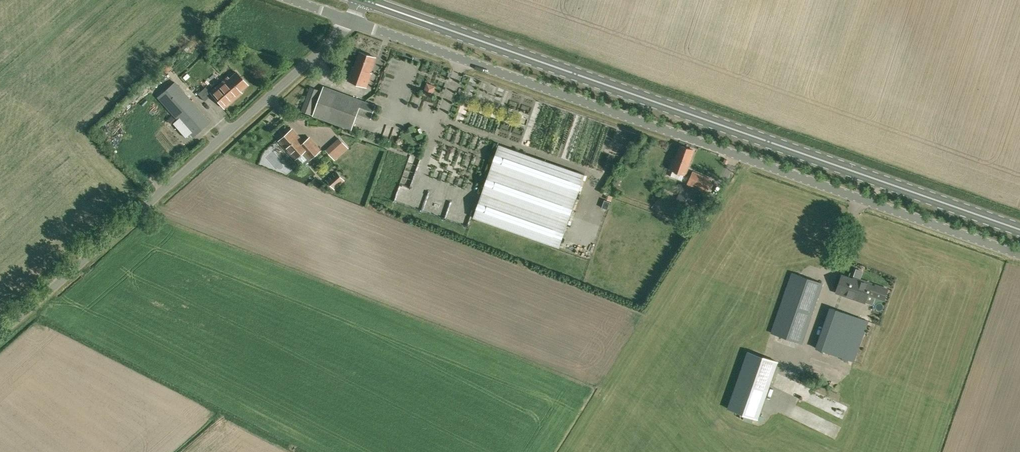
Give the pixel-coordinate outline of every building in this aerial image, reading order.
[(353,66),(348,80),(366,87),(372,73),(370,72),(375,57),(360,51),(355,66),(353,66)] [(241,91),(248,85),(236,72),(229,78),(228,76),(210,92),(224,108),(242,92),(241,91)] [(210,121),(188,97),(175,82),(157,97),(192,137),(210,121)] [(450,82),(445,94),(457,98),(461,87),(450,82)] [(375,105),(362,100),(324,86),(313,115),(351,129),(357,113),(370,118),(375,105)] [(318,89),(310,87),(301,111),(309,114),(318,89)] [(103,127),(99,132),(104,136),(108,132),(103,127)] [(292,129),(280,140),(295,158),(304,151),(310,158),(320,150),(310,138),(304,142),(292,129)] [(340,161),(353,148),(346,140),(332,153),(340,161)] [(584,175),(498,144),(472,218),(558,248),(584,175)] [(691,155),(693,150),(681,145),(676,159),(674,158),(670,169),(685,175),(692,156),(691,155)] [(412,162),(406,178),(415,181),(421,166),(412,162)] [(691,210),(700,190),(707,193),(713,179),(693,171),(687,184),(685,183),(675,203),(691,210)] [(337,172),(334,175),(335,176),(332,179),(330,178),(328,180),(334,188),(343,180),(337,172)] [(802,343),(823,283),(793,271),(771,333),(802,343)] [(857,299),(864,280),(859,279),(858,280),(842,275),(836,292),(857,299)] [(816,348),(838,355),(854,361),(869,321),(830,307),(816,348)] [(728,408),(743,414),(757,419),(777,361),(748,351),(728,408)]
